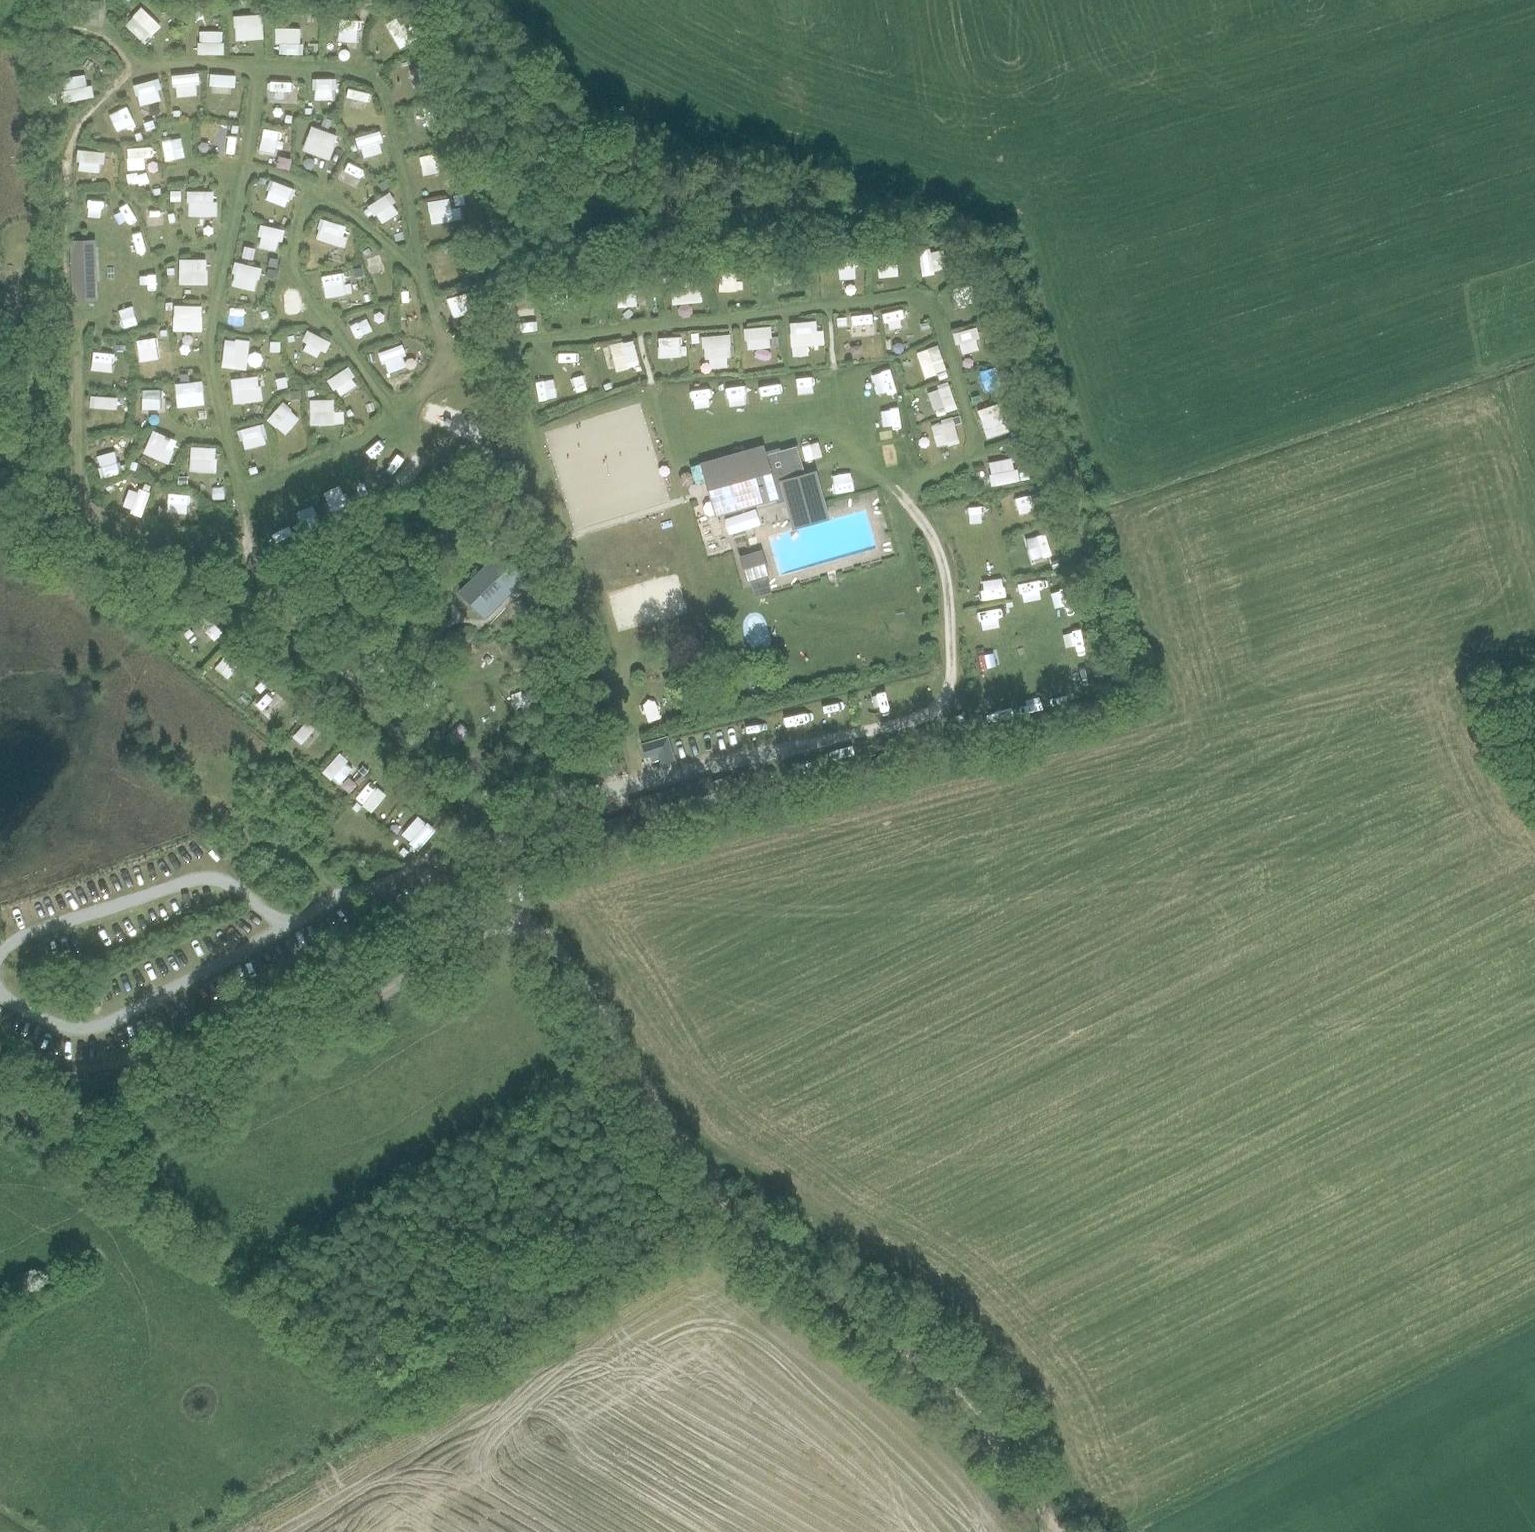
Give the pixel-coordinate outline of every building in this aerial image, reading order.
[(150,42),(168,23),(147,5),(130,24),(150,42)] [(240,37),(268,36),(267,12),(239,13),(240,37)] [(372,33),(385,49),(406,33),(393,17),(372,33)] [(347,38),(365,38),(366,18),(347,18),(347,38)] [(284,52),(306,53),(307,26),(284,26),(284,52)] [(204,29),(204,53),(230,53),(229,29),(204,29)] [(92,72),(68,75),(70,98),(95,95),(92,72)] [(202,72),(182,72),(182,91),(202,91),(202,72)] [(218,93),(235,93),(235,74),(219,74),(218,93)] [(142,83),(147,102),(167,98),(162,78),(142,83)] [(354,87),(352,96),(374,101),(376,91),(354,87)] [(308,148),(336,158),(345,133),(317,123),(308,148)] [(365,135),(368,154),(388,151),(384,131),(365,135)] [(275,151),(276,133),(267,132),(265,150),(275,151)] [(170,159),(191,157),(188,136),(168,138),(170,159)] [(157,144),(132,145),(133,169),(151,168),(151,155),(158,155),(157,144)] [(108,171),(109,149),(84,148),(83,170),(108,171)] [(425,167),(440,165),(439,152),(423,154),(425,167)] [(294,206),(301,186),(277,178),(270,198),(294,206)] [(222,215),(222,189),(193,189),(193,215),(222,215)] [(456,196),(433,198),(436,221),(458,218),(456,196)] [(321,238),(349,244),(354,223),(326,217),(321,238)] [(284,251),(289,230),(269,224),(264,246),(284,251)] [(924,245),(929,281),(957,277),(952,242),(924,245)] [(95,249),(71,250),(73,283),(96,281),(95,249)] [(901,251),(881,254),(885,277),(905,274),(901,251)] [(214,282),(214,256),(185,256),(185,282),(214,282)] [(261,288),(267,265),(243,259),(237,282),(261,288)] [(353,270),(328,275),(332,297),(358,291),(353,270)] [(678,303),(708,301),(707,275),(677,277),(678,303)] [(983,306),(980,288),(959,291),(962,309),(983,306)] [(180,303),(179,330),(208,330),(209,304),(180,303)] [(887,311),(892,331),(914,326),(909,306),(887,311)] [(856,313),(857,335),(881,334),(880,312),(856,313)] [(815,354),(815,344),(828,343),(827,319),(796,320),(797,354),(815,354)] [(778,346),(776,323),(750,326),(752,348),(778,346)] [(982,325),(961,329),(965,352),(986,349),(982,325)] [(328,354),(336,339),(313,328),(306,343),(328,354)] [(709,358),(738,356),(737,332),(708,333),(709,358)] [(690,355),(689,334),(664,335),(665,356),(690,355)] [(144,358),(166,354),(162,335),(141,338),(144,358)] [(230,337),(229,367),(254,368),(255,338),(230,337)] [(640,341),(616,347),(621,368),(645,361),(640,341)] [(923,348),(928,375),(951,370),(946,343),(923,348)] [(387,352),(394,371),(412,364),(405,345),(387,352)] [(1004,364),(985,369),(990,389),(1009,384),(1004,364)] [(355,367),(333,375),(340,394),(362,386),(355,367)] [(239,402),(268,399),(265,373),(236,377),(239,402)] [(182,381),(183,406),(209,405),(208,380),(182,381)] [(935,386),(939,412),(962,408),(958,383),(935,386)] [(96,406),(124,407),(125,395),(96,394),(96,406)] [(315,397),(315,423),(340,423),(340,397),(315,397)] [(291,433),(306,416),(288,400),(273,417),(291,433)] [(982,409),(990,428),(1012,420),(1005,400),(982,409)] [(937,420),(941,445),(965,441),(961,416),(937,420)] [(268,423),(247,426),(249,447),(271,444),(268,423)] [(158,428),(149,451),(174,462),(184,438),(158,428)] [(764,445),(701,463),(716,517),(776,500),(777,503),(785,501),(793,529),(830,519),(816,470),(805,473),(797,446),(767,455),(764,445)] [(201,465),(220,465),(220,447),(201,446),(201,465)] [(995,458),(996,483),(1021,482),(1021,457),(995,458)] [(131,474),(124,497),(148,504),(154,480),(131,474)] [(333,492),(342,515),(358,508),(348,485),(333,492)] [(1053,534),(1035,536),(1038,553),(1056,550),(1053,534)] [(763,551),(740,558),(746,580),(749,579),(766,574),(769,573),(763,551)] [(487,611),(515,583),(496,564),(468,592),(487,611)] [(755,598),(772,593),(766,574),(749,579),(755,598)] [(230,688),(247,669),(230,654),(212,673),(230,688)] [(278,725),(295,704),(279,690),(262,711),(278,725)] [(310,718),(299,736),(310,743),(321,725),(310,718)] [(651,763),(659,761),(660,765),(675,761),(668,737),(642,745),(646,758),(649,757),(651,763)] [(344,753),(329,768),(344,783),(359,769),(344,753)] [(712,777),(630,802),(638,831),(721,806),(712,777)] [(378,812),(393,793),(375,779),(360,797),(378,812)] [(423,848),(440,830),(423,815),(406,833),(423,848)]
